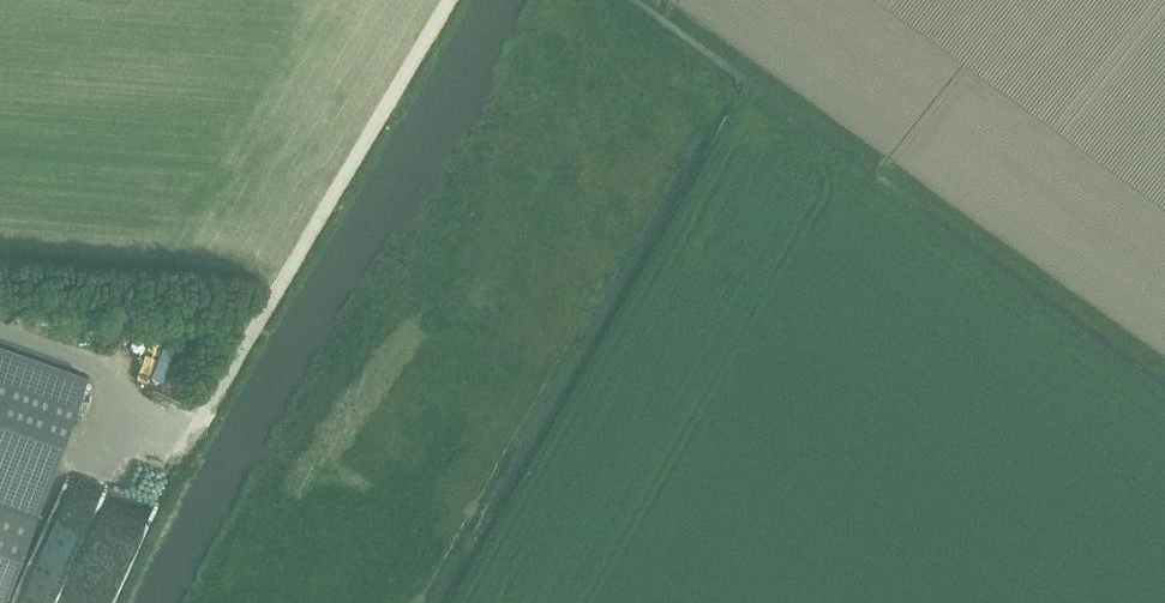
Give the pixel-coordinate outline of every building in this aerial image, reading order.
[(38,516),(86,380),(0,350),(0,503),(38,516)] [(38,516),(0,503),(0,602),(7,602),(38,516)]
